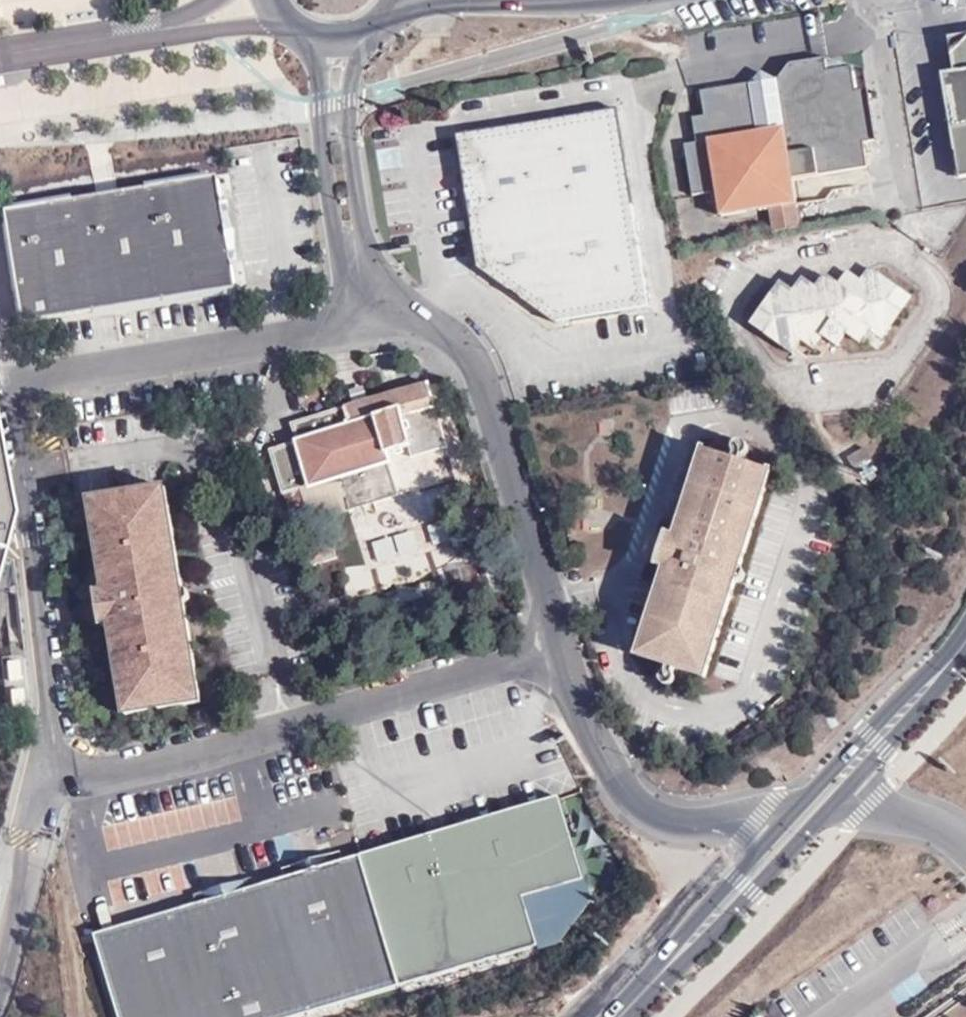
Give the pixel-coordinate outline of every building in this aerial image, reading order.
[(950,39),(956,71),(945,73),(962,179),(965,178),(965,36),(950,39)] [(855,94),(851,70),(826,72),(824,62),(790,67),(778,84),(785,129),(758,134),(751,87),(702,94),(706,120),(694,121),(698,146),(686,147),(693,196),(718,193),(722,217),(771,210),(774,233),(802,228),(794,181),(867,170),(863,144),(875,142),(868,93),(855,94)] [(826,72),(851,70),(824,62),(826,72)] [(761,74),(751,87),(758,134),(785,129),(778,84),(761,74)] [(556,323),(649,308),(635,220),(617,112),(460,138),(480,270),(556,323)] [(1,212),(17,323),(228,291),(212,178),(1,212)] [(792,354),(802,340),(811,327),(824,337),(837,346),(847,333),(860,343),(871,329),(882,338),(910,299),(871,271),(862,284),(850,274),(840,288),(827,279),(817,292),(804,283),(795,296),(782,286),(753,325),(792,354)] [(811,327),(802,340),(815,350),(824,337),(811,327)] [(483,558),(430,375),(283,418),(289,435),(261,443),(296,566),(340,553),(353,596),(483,558)] [(872,460),(866,447),(847,457),(853,469),(872,460)] [(703,454),(676,542),(666,571),(641,660),(706,680),(769,474),(703,454)] [(201,701),(166,479),(81,492),(96,585),(88,587),(94,625),(102,624),(116,715),(201,701)] [(666,571),(676,542),(667,539),(658,569),(666,571)] [(363,856),(401,985),(538,944),(523,897),(583,879),(560,798),(363,856)] [(401,985),(363,856),(95,936),(119,1016),(295,1016),(401,985)]
